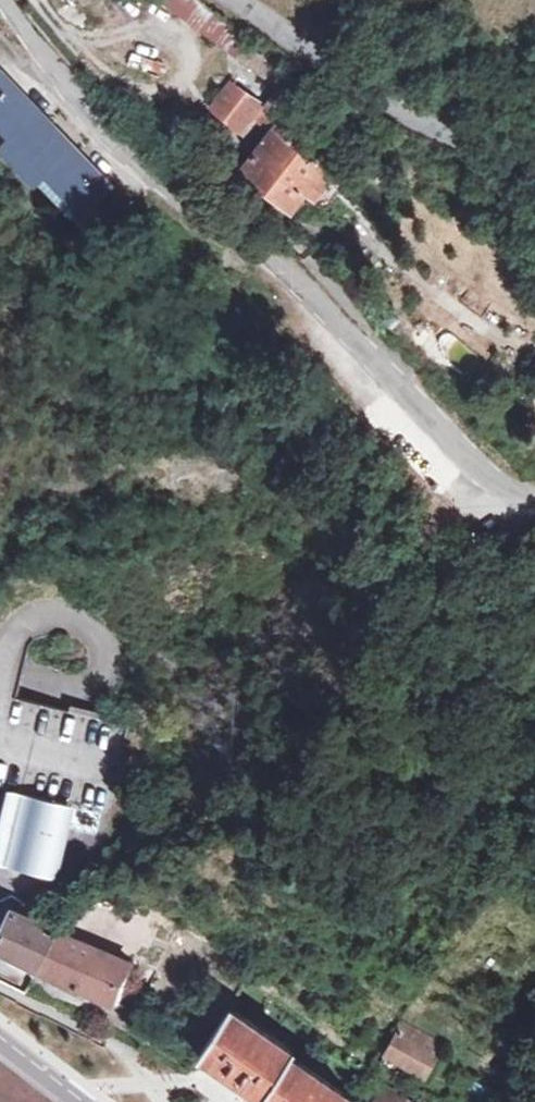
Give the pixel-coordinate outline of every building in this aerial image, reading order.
[(259,113),(257,115),(272,127),(301,92),(184,0),(152,0),(150,2),(273,96),(259,113)] [(114,179),(76,141),(49,115),(25,90),(0,65),(0,142),(83,225),(90,218),(83,211),(114,179)] [(225,88),(204,113),(228,133),(233,128),(249,108),(225,88)] [(257,115),(259,113),(250,106),(249,108),(257,115)] [(241,135),(257,115),(249,108),(233,128),(241,135)] [(284,218),(299,199),(318,175),(267,133),(233,176),(284,218)] [(318,175),(299,199),(308,207),(327,182),(318,175)] [(24,799),(9,859),(18,872),(38,878),(52,870),(68,809),(24,799)] [(12,919),(0,938),(0,950),(41,972),(63,934),(50,929),(16,912),(12,919)] [(63,934),(41,972),(81,992),(84,988),(119,1007),(128,991),(125,989),(133,978),(132,974),(133,972),(63,934)] [(200,1053),(261,1094),(258,1098),(264,1101),(351,1101),(354,1097),(289,1054),(292,1050),(230,1007),(200,1053)] [(422,1074),(433,1055),(398,1034),(386,1053),(422,1074)] [(462,1089),(480,1100),(485,1092),(467,1081),(462,1089)] [(386,1086),(376,1101),(411,1101),(386,1086)] [(480,1100),(479,1101),(489,1101),(492,1097),(485,1092),(480,1100)]
